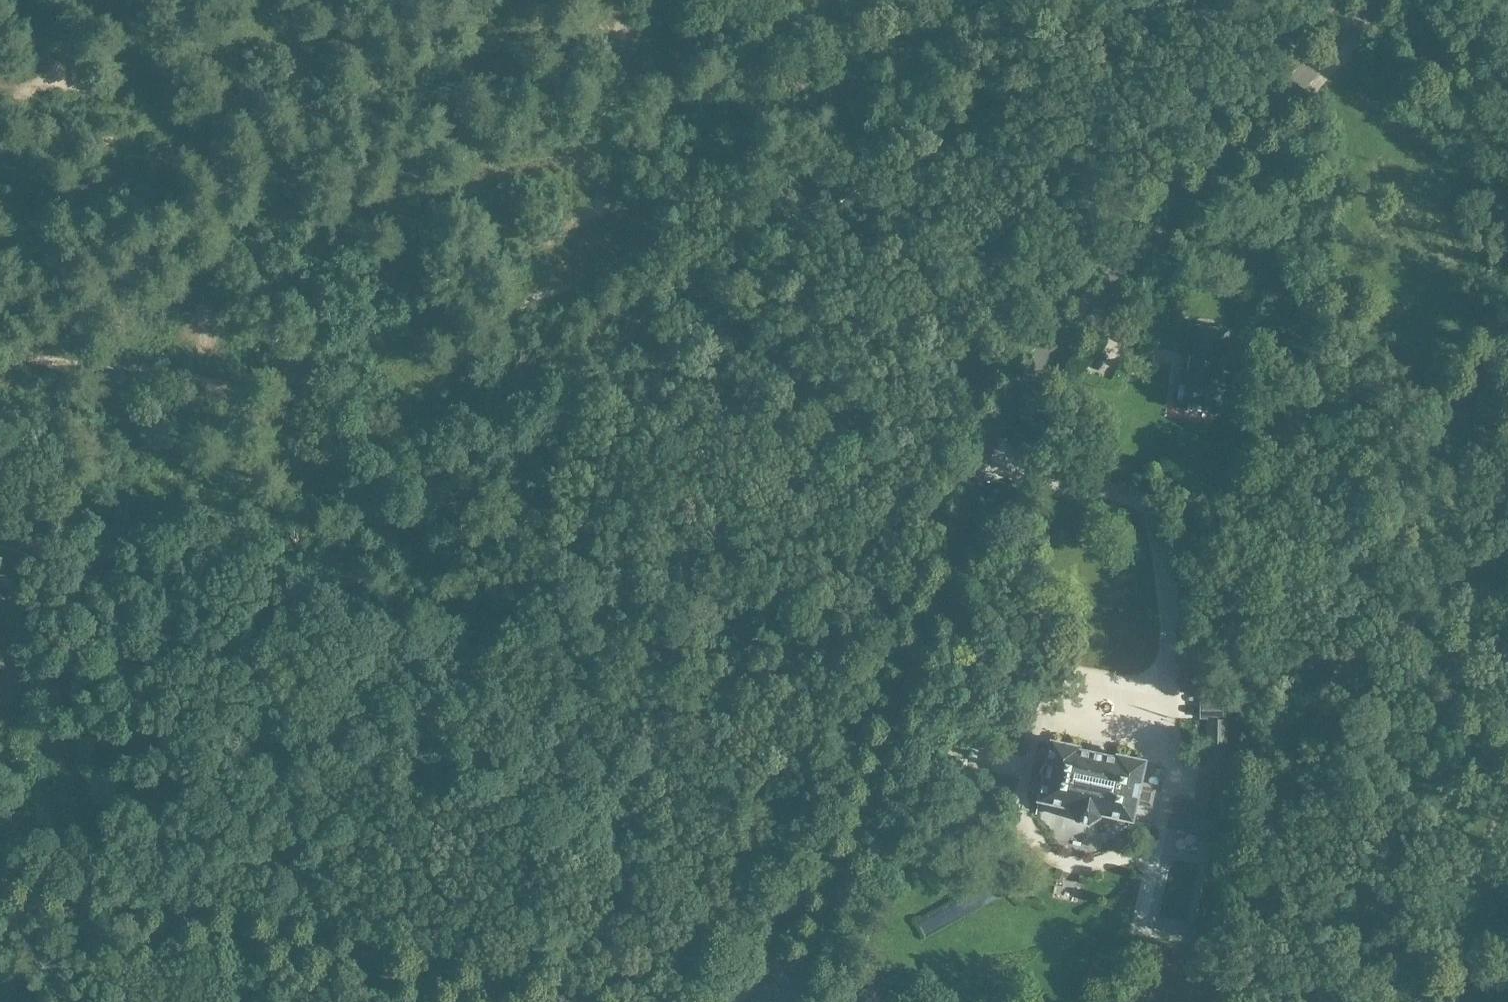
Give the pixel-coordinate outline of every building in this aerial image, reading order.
[(1175,407),(1220,413),(1223,385),(1231,386),(1233,372),(1224,370),(1230,329),(1189,323),(1181,375),(1180,375),(1175,407)] [(1142,779),(1146,761),(1116,755),(1115,757),(1077,749),(1078,746),(1051,740),(1038,799),(1070,806),(1069,809),(1076,819),(1088,822),(1098,815),(1098,812),(1133,820),(1136,804),(1148,806),(1153,781),(1142,779)] [(1145,927),(1193,936),(1221,805),(1173,795),(1145,927)]
